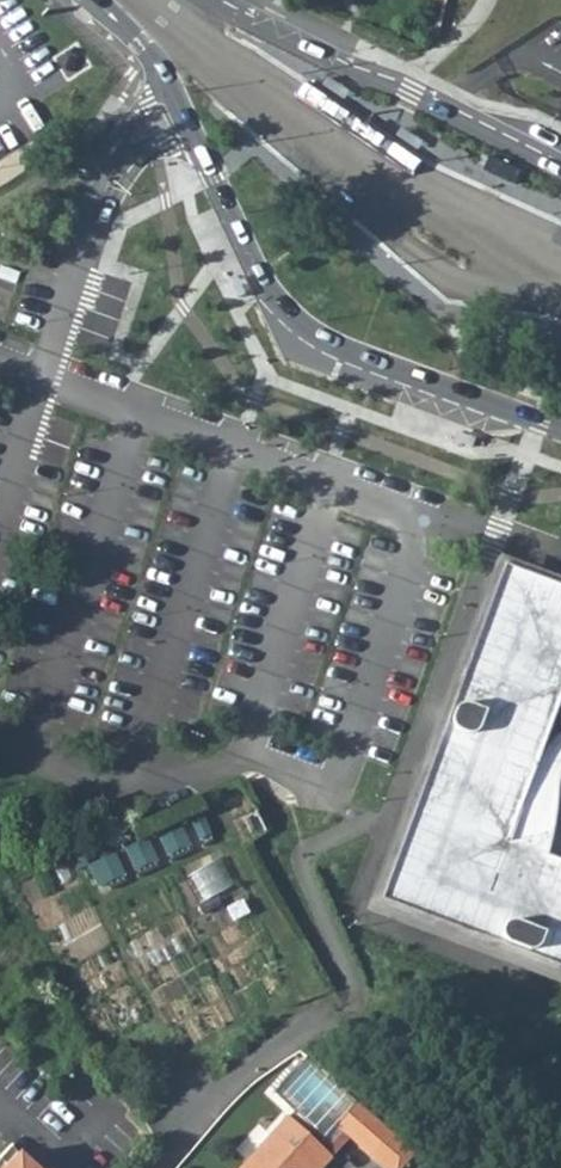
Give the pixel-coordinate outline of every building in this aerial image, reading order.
[(491,549),(366,897),(560,969),(560,577),(491,549)] [(135,868),(193,846),(184,824),(127,846),(135,868)] [(91,864),(99,884),(126,874),(118,854),(91,864)] [(356,1097),(334,1123),(350,1137),(372,1111),(356,1097)] [(350,1137),(381,1163),(388,1167),(405,1167),(419,1152),(372,1111),(350,1137)] [(249,1167),(310,1167),(311,1167),(321,1167),(333,1155),(293,1119),(249,1167)] [(13,1143),(0,1158),(0,1167),(40,1167),(13,1143)]
